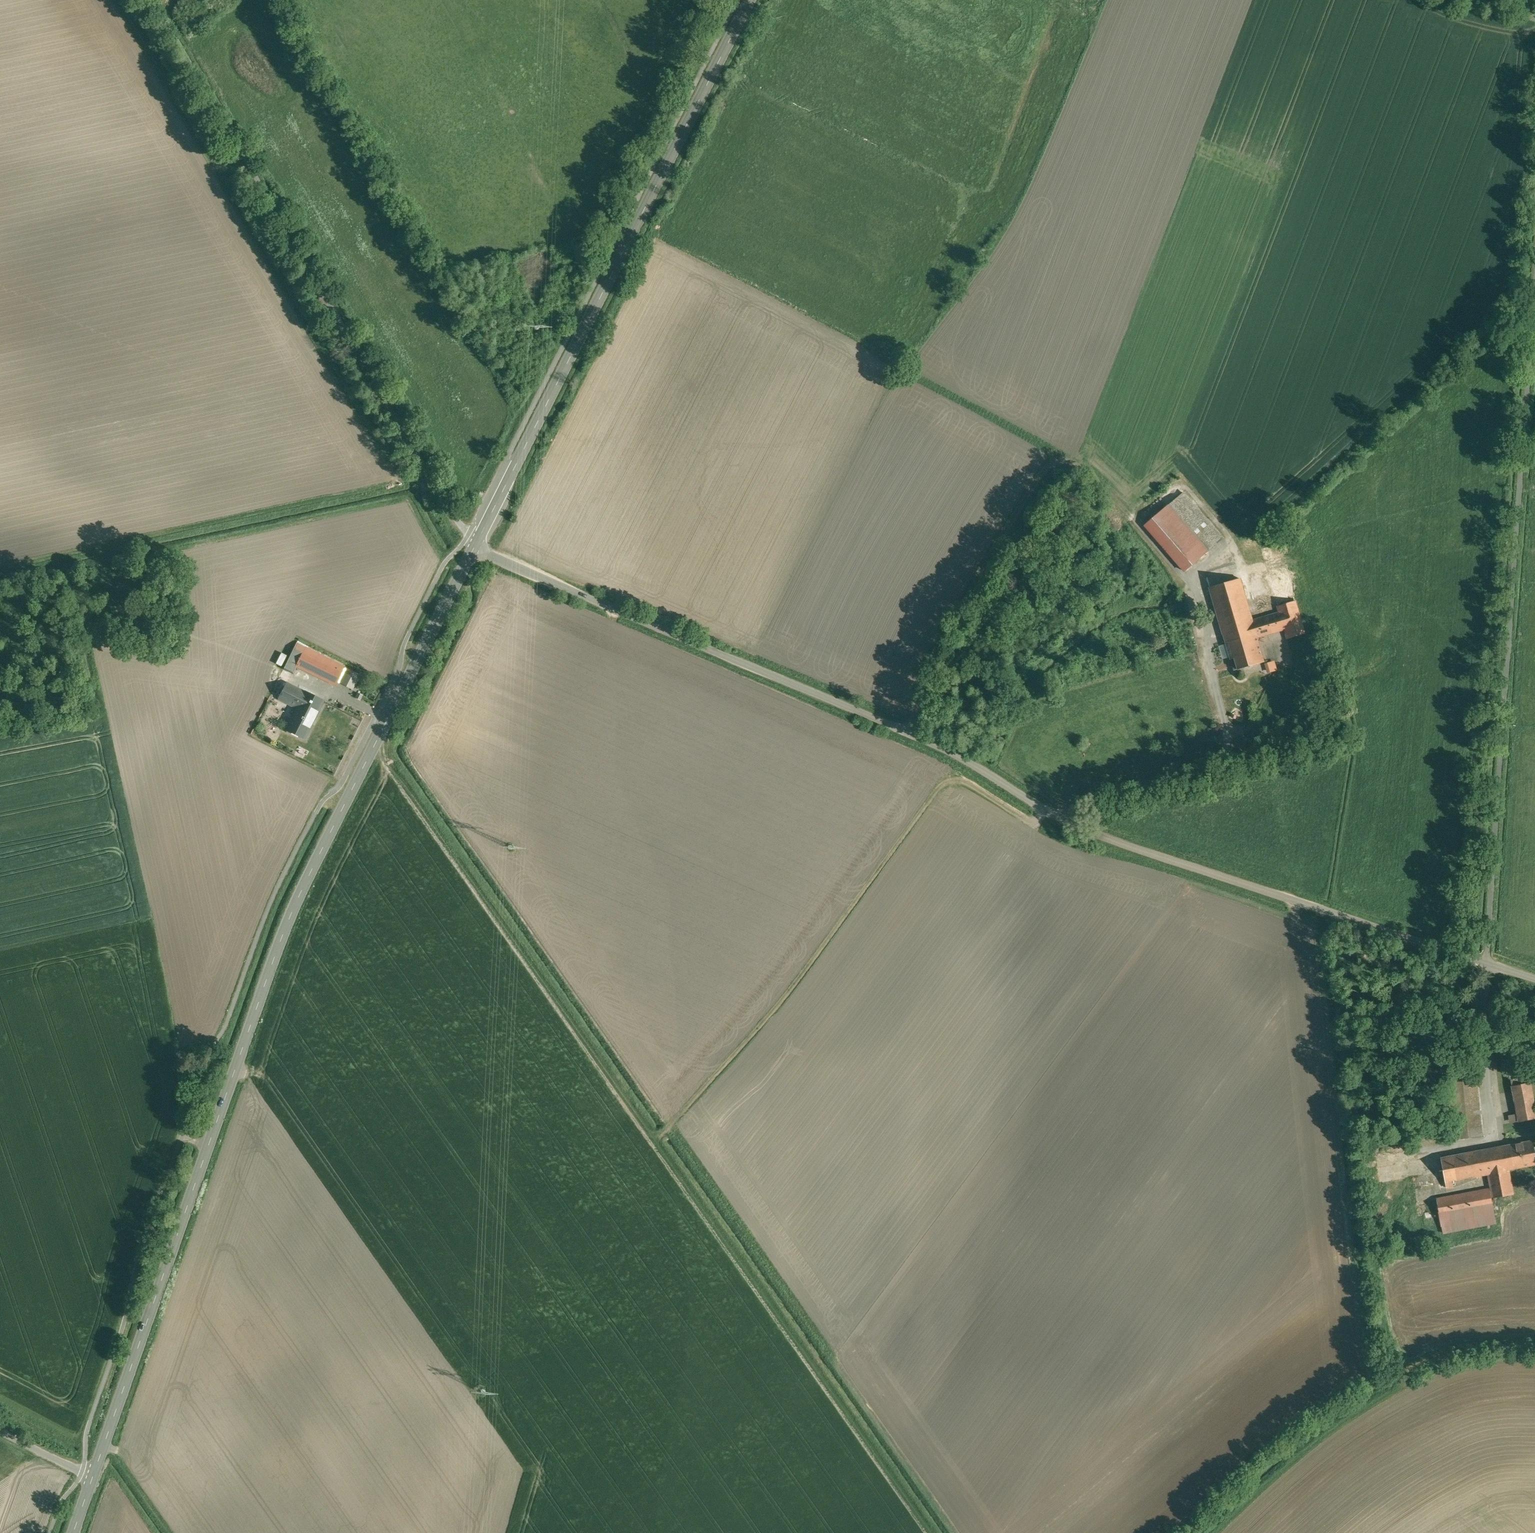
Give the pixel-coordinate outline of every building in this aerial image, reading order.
[(1223,539),(1185,493),(1145,526),(1183,572),(1223,539)] [(1284,566),(1269,571),(1271,578),(1286,572),(1284,566)] [(1242,581),(1211,590),(1235,674),(1266,665),(1259,640),(1285,633),(1287,641),(1307,636),(1297,604),(1279,609),(1280,615),(1254,622),(1242,581)] [(1279,594),(1282,605),(1296,601),(1293,590),(1279,594)] [(299,642),(285,669),(294,673),(299,668),(346,692),(355,673),(299,642)] [(326,700),(287,680),(274,699),(293,710),(282,731),(308,743),(326,700)] [(1509,1071),(1518,1122),(1534,1118),(1534,1104),(1528,1067),(1509,1071)] [(1452,1138),(1484,1135),(1477,1069),(1445,1072),(1452,1138)] [(1440,1158),(1446,1189),(1454,1188),(1454,1183),(1490,1176),(1494,1199),(1515,1196),(1511,1172),(1534,1167),(1534,1150),(1534,1142),(1440,1158)] [(1490,1189),(1437,1199),(1444,1235),(1497,1225),(1490,1189)]
